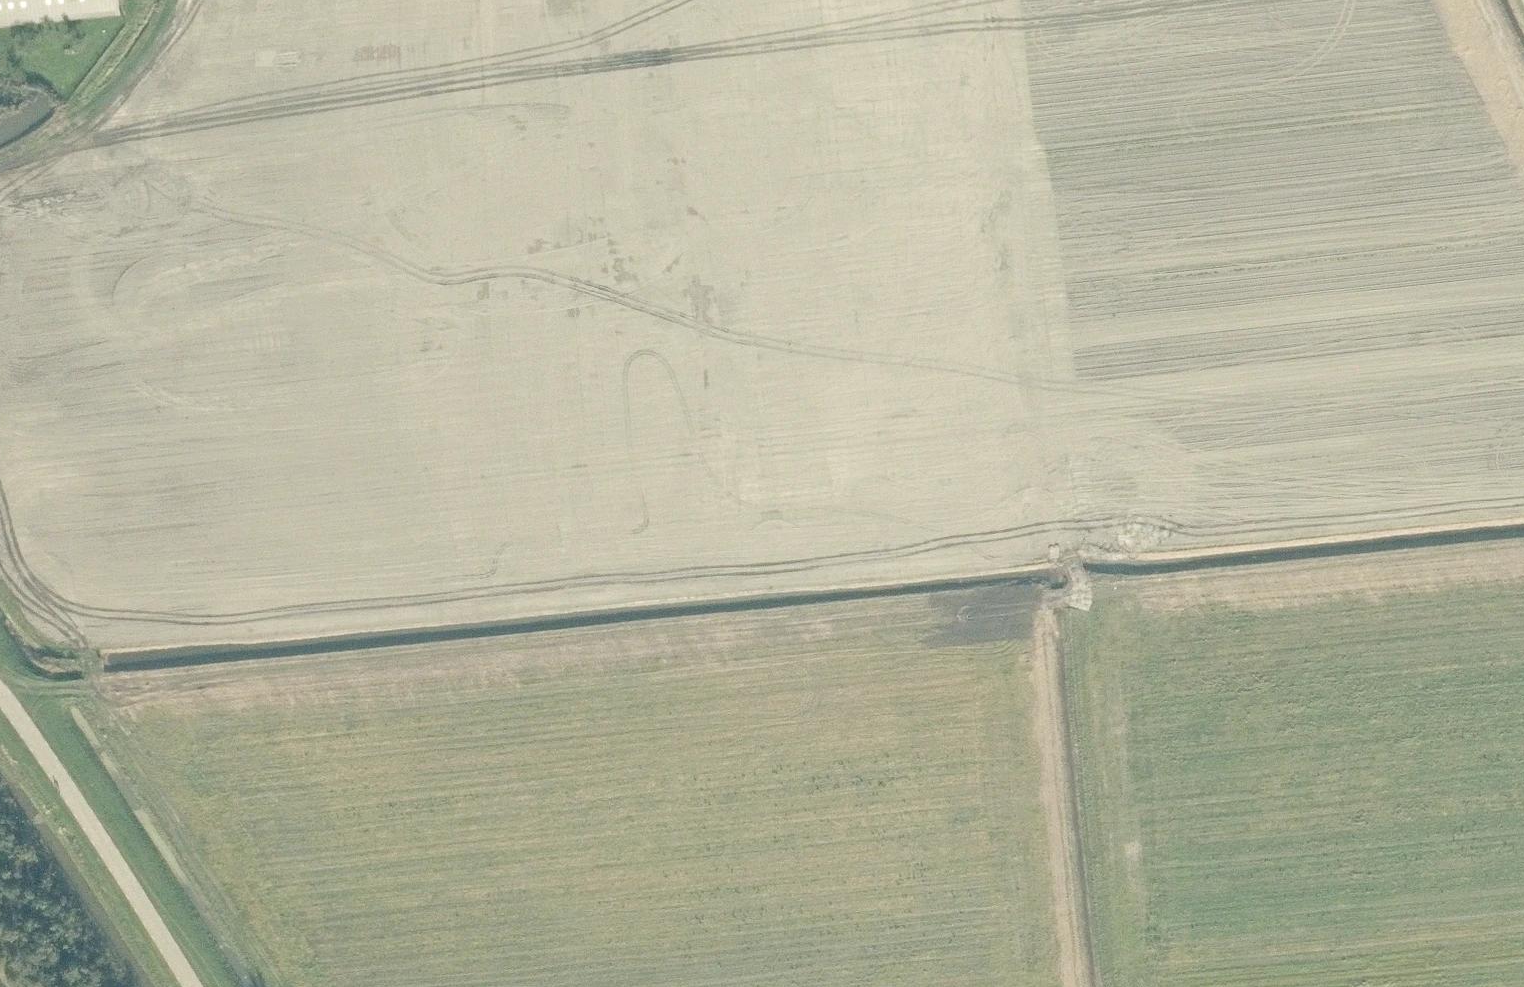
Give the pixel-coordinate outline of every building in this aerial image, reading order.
[(120,11),(119,0),(0,0),(0,24),(120,11)]
